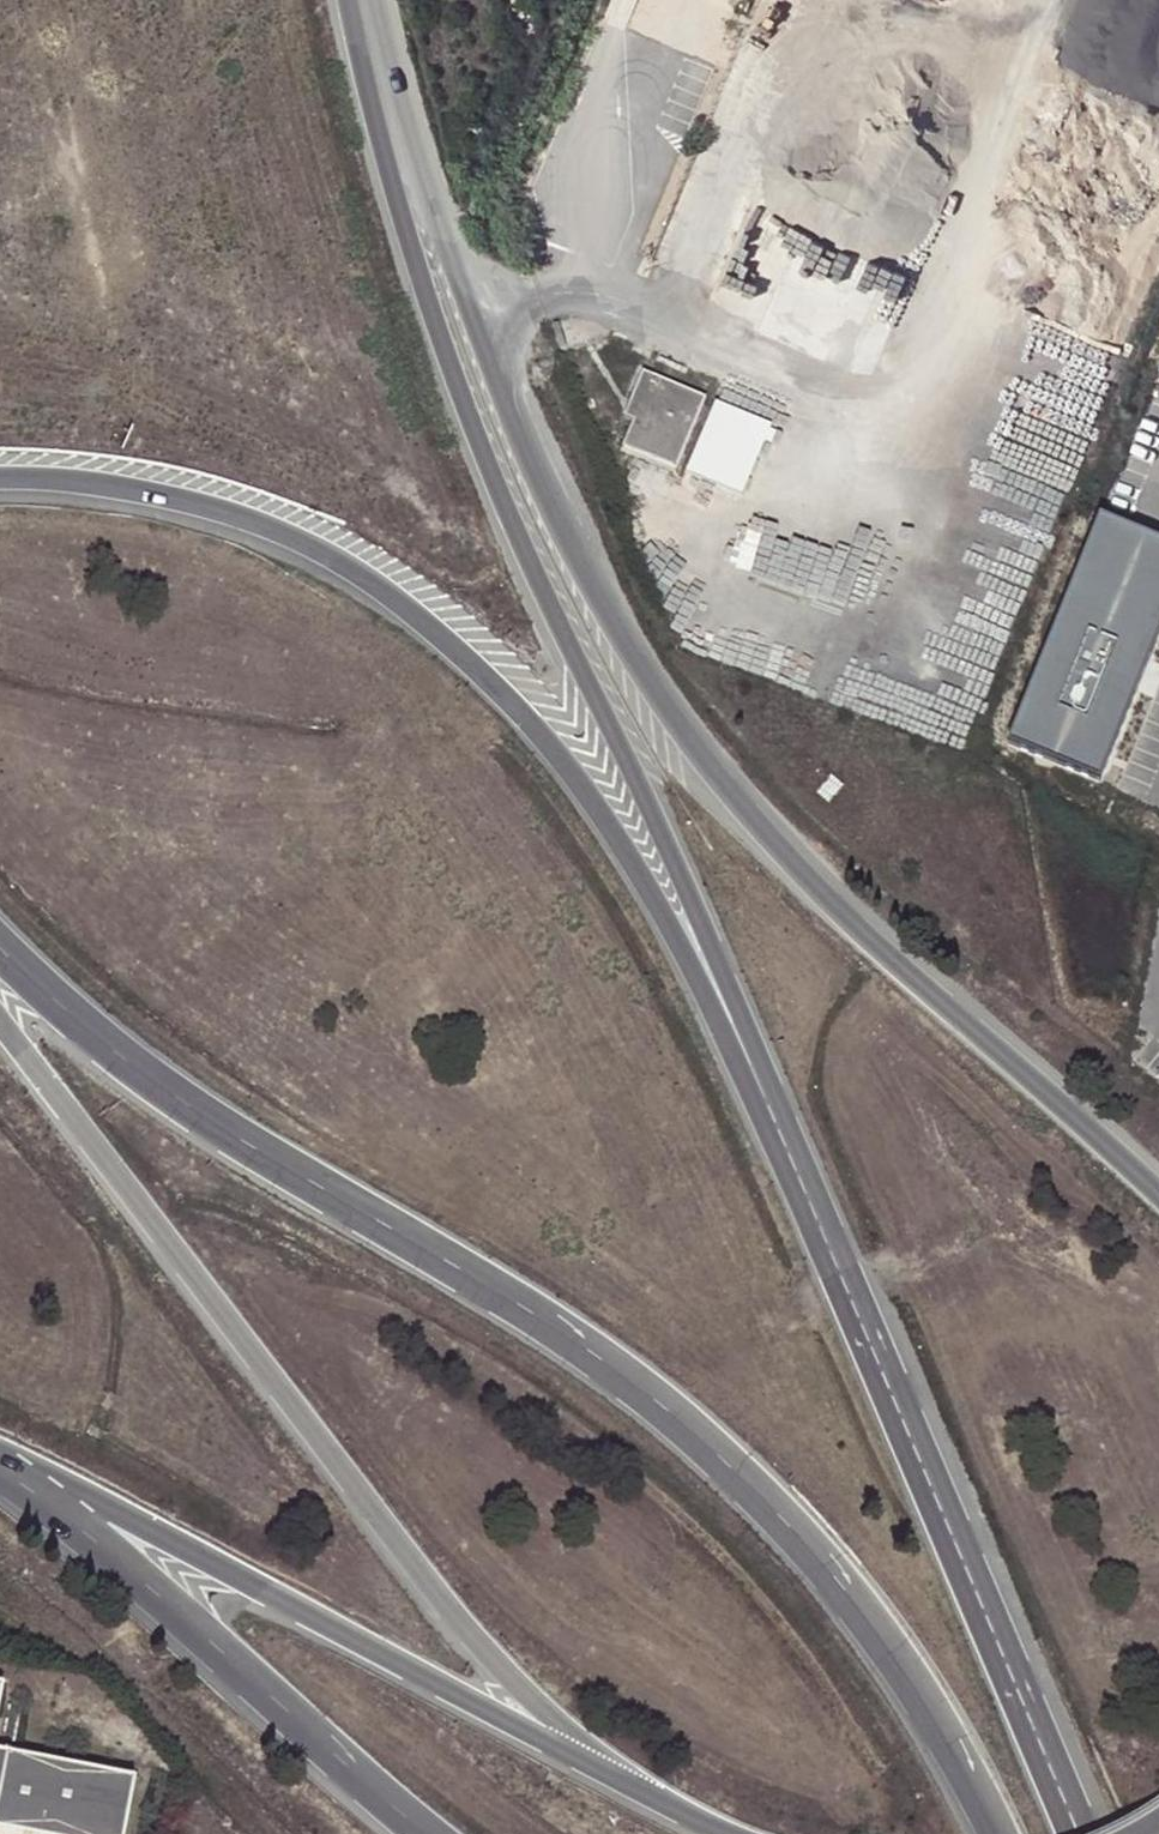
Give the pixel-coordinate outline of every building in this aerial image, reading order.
[(677,471),(706,399),(644,372),(637,389),(653,396),(642,424),(636,421),(625,448),(677,471)] [(642,424),(653,396),(637,389),(625,417),(636,421),(642,424)] [(720,400),(690,471),(748,495),(778,424),(720,400)] [(1099,519),(1007,747),(1099,784),(1137,692),(1124,687),(1136,656),(1149,661),(1158,636),(1158,544),(1099,519)] [(663,566),(655,547),(639,554),(647,573),(663,566)] [(1137,692),(1149,661),(1136,656),(1124,687),(1137,692)] [(77,1761),(0,1745),(0,1824),(48,1833),(63,1833),(77,1761)] [(133,1773),(77,1761),(63,1833),(121,1833),(133,1773)]
